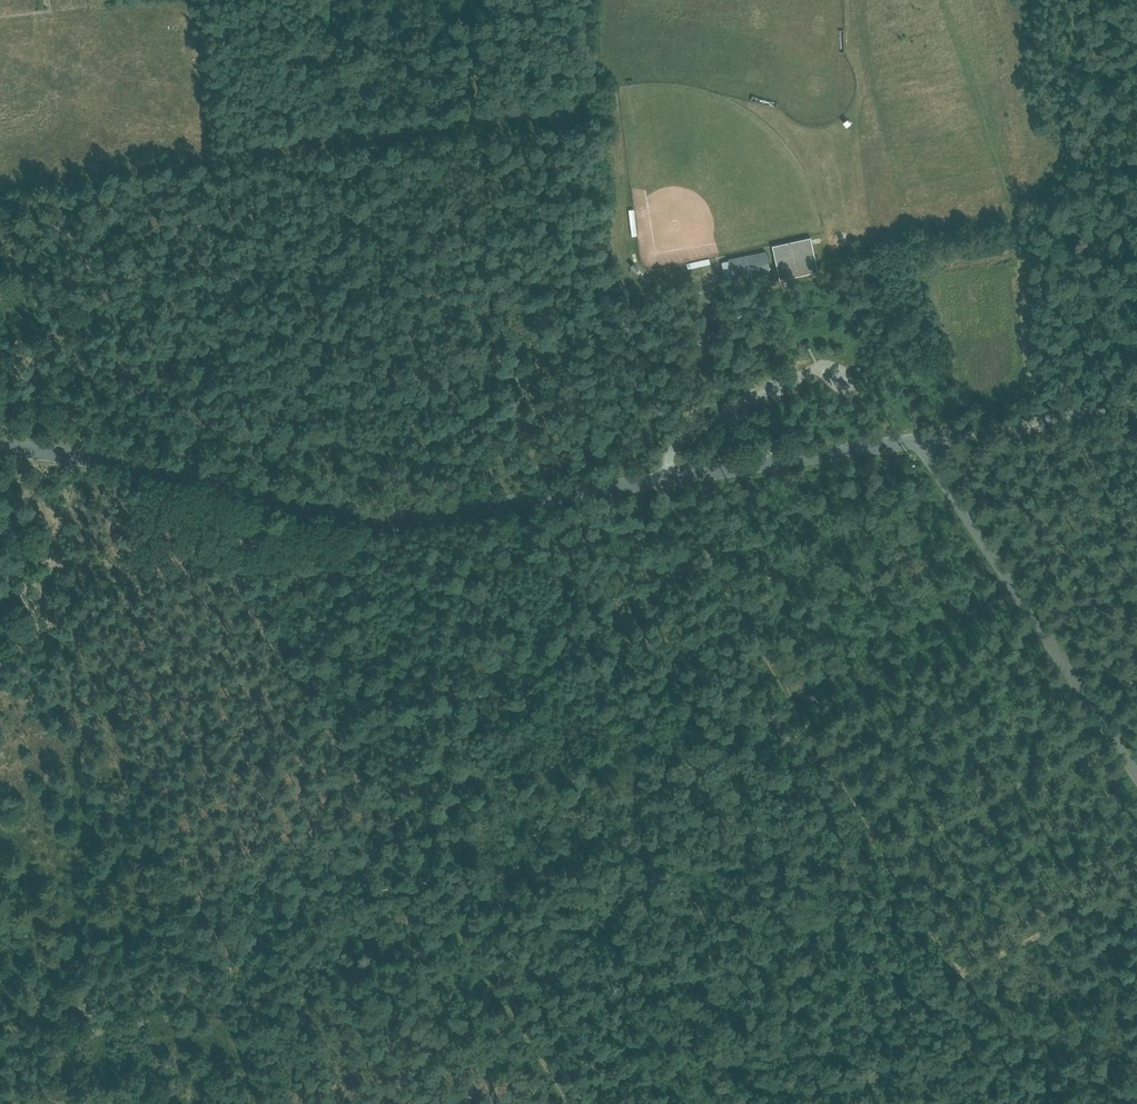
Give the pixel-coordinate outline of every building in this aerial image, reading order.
[(628,210),(631,238),(637,237),(634,210),(628,210)] [(811,238),(772,247),(780,281),(818,273),(811,238)] [(733,284),(771,276),(766,252),(728,260),(733,284)] [(709,259),(687,264),(688,270),(710,265),(709,259)] [(728,262),(721,263),(725,283),(731,282),(728,262)]
